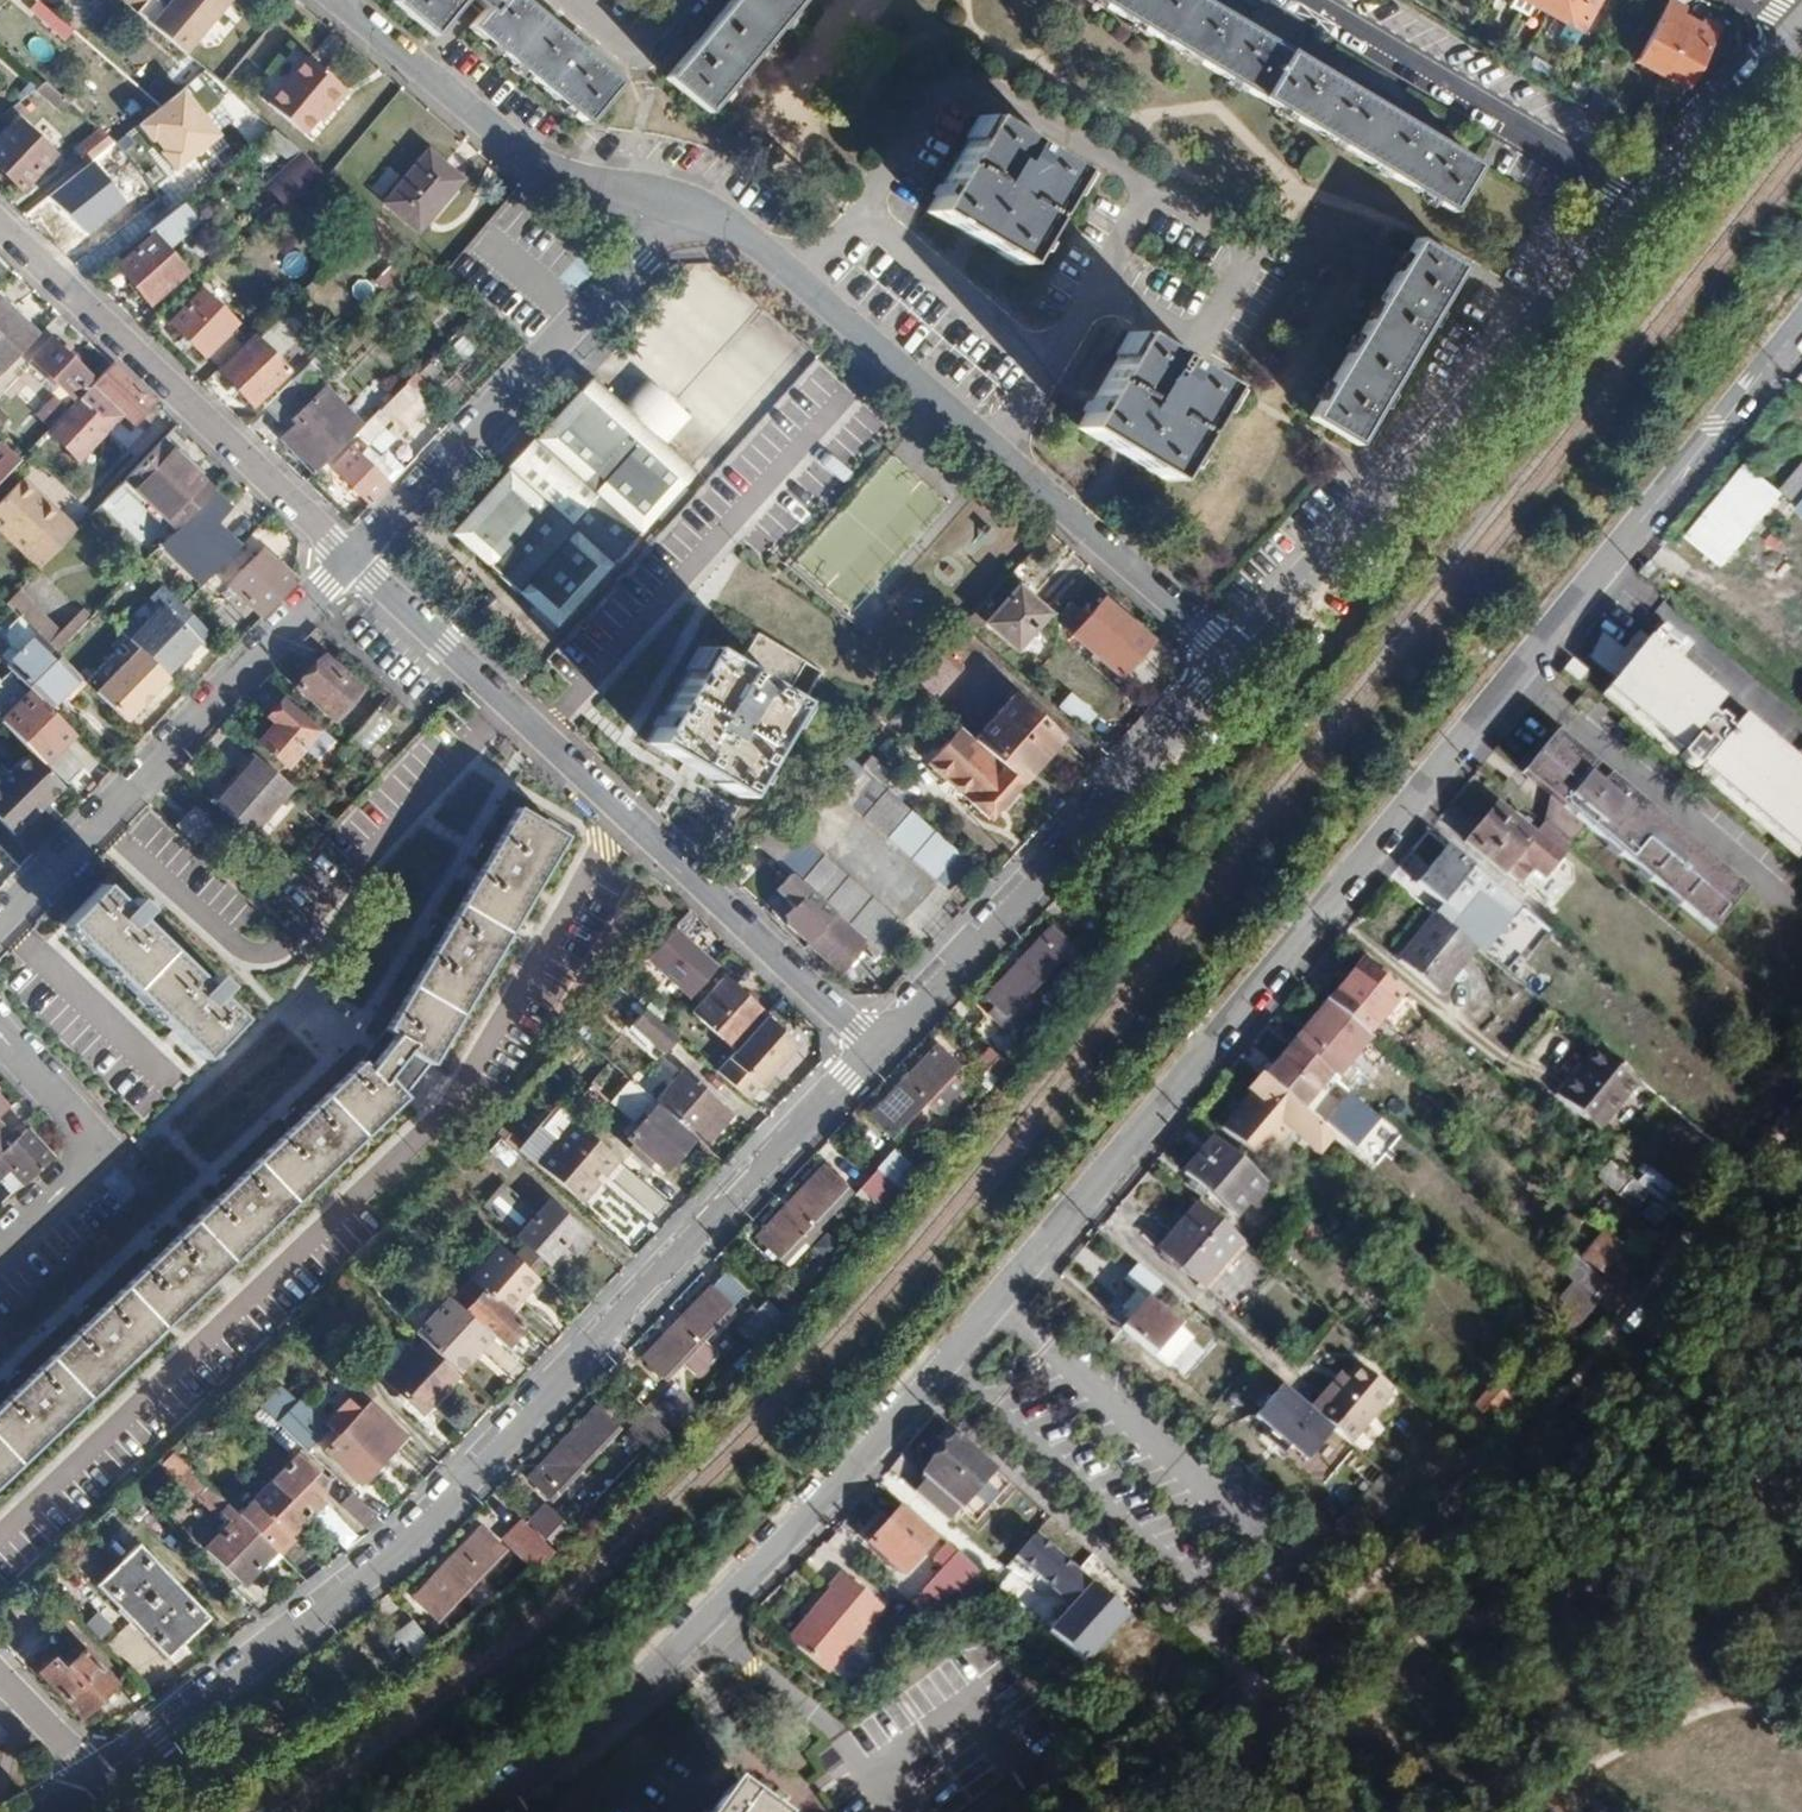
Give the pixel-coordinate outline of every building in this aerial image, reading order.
[(186,56),(233,2),(230,0),(180,0),(180,1),(169,4),(165,9),(155,0),(122,0),(186,56)] [(519,0),(501,0),(496,6),(488,0),(390,0),(433,36),(462,2),(478,15),(467,27),(473,33),(584,124),(619,82),(519,0)] [(665,79),(706,114),(801,0),(731,0),(665,79)] [(1450,210),(1477,164),(1200,0),(1093,0),(1450,210)] [(1523,1),(1545,13),(1553,0),(1524,0),(1523,1)] [(1545,13),(1579,32),(1596,0),(1553,0),(1545,13)] [(1637,62),(1662,76),(1690,22),(1679,16),(1682,11),(1669,4),(1637,62)] [(1690,22),(1662,76),(1686,89),(1717,30),(1704,23),(1701,28),(1690,22)] [(310,60),(274,102),(311,133),(332,108),(337,111),(351,95),(310,60)] [(926,207),(923,212),(947,226),(950,221),(995,247),(992,251),(1016,266),(1030,242),(1071,169),(980,116),(926,207)] [(145,120),(120,140),(142,165),(167,142),(145,120)] [(0,145),(0,172),(20,191),(53,157),(19,125),(0,145)] [(101,134),(79,152),(89,164),(113,144),(101,134)] [(434,157),(390,208),(424,237),(468,186),(434,157)] [(280,179),(292,192),(316,170),(305,158),(280,179)] [(67,182),(42,203),(64,227),(90,205),(67,182)] [(153,237),(118,268),(150,305),(185,274),(153,237)] [(1414,241),(1308,420),(1355,448),(1460,269),(1414,241)] [(353,279),(349,297),(369,302),(373,284),(353,279)] [(169,326),(216,373),(240,348),(227,335),(235,327),(201,294),(169,326)] [(0,304),(0,369),(5,373),(37,336),(0,304)] [(255,338),(277,357),(293,338),(272,319),(255,338)] [(1100,435),(1146,463),(1143,467),(1163,479),(1221,384),(1201,372),(1200,373),(1147,341),(1146,341),(1131,332),(1074,427),(1096,440),(1100,435)] [(48,339),(31,357),(71,396),(89,378),(48,339)] [(253,342),(219,377),(251,409),(285,374),(253,342)] [(107,366),(90,387),(134,424),(151,404),(107,366)] [(432,402),(412,382),(361,432),(356,437),(367,448),(390,425),(399,435),(432,402)] [(291,385),(264,411),(277,425),(304,399),(291,385)] [(590,386),(517,468),(623,561),(696,479),(590,386)] [(281,445),(314,479),(356,437),(361,432),(323,395),(296,422),(300,426),(281,445)] [(140,436),(122,418),(110,430),(127,448),(140,436)] [(218,489),(166,440),(120,489),(171,537),(212,494),(218,489)] [(350,454),(332,473),(370,511),(388,491),(384,488),(392,480),(367,455),(359,463),(350,454)] [(1776,495),(1794,509),(1801,498),(1801,462),(1776,495)] [(1741,464),(1678,537),(1713,567),(1776,495),(1741,464)] [(623,561),(517,468),(452,542),(558,635),(623,561)] [(0,501),(0,534),(36,571),(77,532),(24,478),(0,501)] [(100,503),(135,536),(151,519),(116,486),(100,503)] [(192,553),(231,513),(212,494),(171,537),(157,551),(161,556),(166,552),(176,562),(188,551),(192,553)] [(248,568),(228,589),(261,621),(296,586),(284,570),(278,571),(253,546),(240,560),(248,568)] [(1017,590),(987,626),(1018,652),(1048,616),(1017,590)] [(34,637),(53,656),(65,644),(15,593),(1,606),(34,637)] [(1106,599),(1074,635),(1120,675),(1151,639),(1106,599)] [(136,655),(166,685),(180,671),(177,668),(184,660),(205,638),(169,603),(126,645),(136,655)] [(1707,765),(1705,768),(1801,847),(1801,764),(1744,717),(1733,730),(1727,726),(1730,722),(1720,715),(1718,719),(1711,713),(1723,700),(1639,630),(1623,649),(1614,659),(1624,667),(1607,687),(1635,710),(1631,715),(1676,752),(1682,746),(1686,749),(1681,754),(1699,769),(1704,763),(1707,765)] [(34,637),(3,667),(10,672),(47,708),(76,678),(53,656),(34,637)] [(667,753),(709,782),(706,787),(728,802),(788,714),(780,708),(803,674),(756,642),(733,677),(718,666),(717,666),(700,655),(642,744),(664,758),(667,753)] [(940,648),(906,684),(928,705),(963,669),(940,648)] [(166,685),(136,655),(93,698),(122,727),(166,685)] [(1570,657),(1562,668),(1576,680),(1585,669),(1570,657)] [(322,661),(295,692),(333,725),(360,694),(322,661)] [(0,682),(0,723),(45,767),(75,737),(47,708),(10,672),(0,682)] [(1097,695),(1078,679),(1061,700),(1080,715),(1097,695)] [(973,740),(1022,784),(1061,740),(1012,696),(973,740)] [(318,734),(282,703),(267,718),(274,724),(258,744),(288,769),(318,734)] [(364,753),(391,724),(375,709),(347,738),(364,753)] [(967,735),(937,769),(992,818),(1022,784),(967,735)] [(1548,738),(1531,759),(1543,769),(1561,748),(1548,738)] [(842,752),(820,776),(948,887),(969,863),(842,752)] [(1564,833),(1576,818),(1716,934),(1748,895),(1725,875),(1725,869),(1710,865),(1711,857),(1694,852),(1695,845),(1680,840),(1681,833),(1667,828),(1666,820),(1652,816),(1651,807),(1636,804),(1636,797),(1620,791),(1619,784),(1602,779),(1598,785),(1588,776),(1592,771),(1572,753),(1547,785),(1567,801),(1565,803),(1563,801),(1548,820),(1564,833)] [(0,782),(0,826),(10,836),(59,789),(27,756),(0,782)] [(254,758),(216,802),(250,831),(288,787),(254,758)] [(1541,823),(1532,835),(1493,804),(1462,842),(1526,893),(1567,844),(1541,823)] [(396,1039),(365,1074),(357,1066),(0,1404),(0,1481),(395,1106),(378,1088),(412,1050),(431,1062),(573,849),(528,820),(387,1033),(396,1039)] [(775,820),(751,847),(788,878),(877,958),(881,961),(905,934),(775,820)] [(1457,916),(1476,892),(1514,923),(1524,911),(1445,846),(1438,855),(1415,883),(1457,916)] [(0,854),(0,885),(14,868),(0,854)] [(877,958),(788,878),(774,895),(791,910),(782,920),(783,931),(839,978),(845,971),(850,975),(861,965),(867,971),(877,958)] [(101,886),(62,924),(196,1059),(235,1021),(210,996),(221,986),(210,975),(200,986),(134,920),(145,909),(135,900),(125,910),(101,886)] [(1432,917),(1397,961),(1437,992),(1472,948),(1462,940),(1432,917)] [(1472,948),(1486,958),(1505,935),(1485,918),(1475,930),(1471,927),(1462,940),(1472,948)] [(1018,960),(1041,981),(1073,945),(1051,925),(1018,960)] [(672,932),(644,961),(688,1001),(715,971),(672,932)] [(1041,981),(1018,960),(985,997),(1007,1018),(1041,981)] [(1363,960),(1327,1001),(1362,1031),(1398,990),(1363,960)] [(723,984),(691,1021),(731,1056),(763,1020),(723,984)] [(1327,1001),(1290,1043),(1325,1074),(1333,1081),(1370,1038),(1362,1031),(1327,1001)] [(643,1013),(630,1028),(662,1056),(675,1041),(643,1013)] [(795,1049),(763,1020),(731,1056),(714,1075),(747,1103),(795,1049)] [(1325,1074),(1290,1043),(1259,1079),(1294,1109),(1325,1074)] [(937,1045),(903,1082),(926,1103),(960,1067),(937,1045)] [(986,1045),(974,1059),(993,1075),(1005,1061),(986,1045)] [(1580,1065),(1556,1094),(1598,1130),(1638,1083),(1599,1050),(1583,1068),(1580,1065)] [(680,1076),(654,1107),(693,1141),(719,1111),(680,1076)] [(1259,1165),(1288,1132),(1317,1156),(1330,1139),(1294,1109),(1259,1079),(1257,1077),(1243,1093),(1248,1097),(1220,1130),(1259,1165)] [(926,1103),(903,1082),(869,1117),(892,1139),(926,1103)] [(654,1107),(629,1085),(611,1105),(639,1130),(628,1143),(663,1174),(693,1141),(654,1107)] [(1349,1094),(1327,1120),(1355,1143),(1377,1118),(1349,1094)] [(17,1099),(5,1110),(0,1114),(0,1134),(27,1111),(17,1099)] [(530,1167),(566,1118),(548,1105),(512,1155),(530,1167)] [(571,1126),(535,1166),(581,1206),(616,1165),(571,1126)] [(25,1131),(0,1151),(0,1156),(23,1188),(52,1160),(25,1131)] [(502,1137),(487,1151),(501,1166),(516,1153),(502,1137)] [(1213,1138),(1181,1172),(1229,1216),(1260,1182),(1213,1138)] [(893,1148),(855,1195),(879,1214),(917,1167),(893,1148)] [(823,1168),(789,1203),(811,1224),(845,1189),(823,1168)] [(502,1184),(481,1207),(549,1265),(565,1247),(576,1254),(588,1238),(547,1203),(537,1214),(502,1184)] [(811,1224),(789,1203),(755,1239),(777,1259),(811,1224)] [(1195,1206),(1158,1249),(1200,1286),(1238,1243),(1195,1206)] [(1624,1260),(1612,1250),(1617,1244),(1603,1233),(1581,1261),(1607,1281),(1624,1260)] [(1132,1268),(1121,1283),(1145,1301),(1157,1286),(1132,1268)] [(501,1270),(450,1326),(490,1362),(541,1306),(501,1270)] [(709,1286),(642,1358),(665,1379),(732,1308),(709,1286)] [(1188,1338),(1139,1298),(1116,1325),(1165,1366),(1188,1338)] [(769,1299),(749,1322),(770,1341),(791,1318),(769,1299)] [(424,1343),(386,1381),(420,1414),(459,1374),(424,1343)] [(1344,1362),(1317,1391),(1302,1408),(1314,1419),(1342,1443),(1357,1425),(1330,1402),(1356,1373),(1344,1362)] [(1356,1373),(1330,1402),(1357,1425),(1383,1397),(1356,1373)] [(1489,1384),(1461,1418),(1478,1433),(1507,1398),(1489,1384)] [(371,1403),(324,1448),(358,1481),(406,1435),(371,1403)] [(594,1406),(562,1441),(584,1462),(617,1427),(594,1406)] [(656,1417),(638,1435),(657,1454),(676,1436),(656,1417)] [(955,1438),(919,1477),(922,1481),(911,1493),(945,1523),(991,1471),(955,1438)] [(584,1462),(562,1441),(528,1477),(550,1498),(584,1462)] [(293,1457),(270,1480),(307,1515),(324,1498),(316,1491),(325,1481),(314,1470),(311,1474),(293,1457)] [(307,1515),(270,1480),(237,1515),(273,1550),(307,1515)] [(351,1492),(342,1501),(365,1524),(374,1515),(351,1492)] [(481,1610),(551,1547),(543,1538),(562,1521),(544,1501),(501,1540),(511,1551),(465,1592),(481,1610)] [(897,1510),(866,1544),(900,1574),(931,1539),(897,1510)] [(273,1550),(237,1515),(204,1549),(240,1584),(273,1550)] [(480,1527),(448,1562),(470,1583),(503,1548),(480,1527)] [(1006,1551),(1037,1585),(1018,1603),(1035,1623),(1081,1581),(1031,1527),(1006,1551)] [(209,1619),(139,1548),(95,1588),(167,1660),(209,1619)] [(954,1558),(908,1604),(927,1623),(973,1577),(954,1558)] [(448,1562),(416,1598),(438,1618),(470,1583),(448,1562)] [(881,1612),(839,1576),(826,1589),(829,1592),(785,1643),(823,1676),(881,1612)] [(1088,1580),(1039,1624),(1073,1662),(1122,1618),(1088,1580)] [(413,1620),(395,1632),(412,1659),(430,1648),(413,1620)] [(32,1678),(76,1723),(116,1683),(83,1649),(64,1667),(54,1657),(32,1678)] [(709,1811),(755,1811),(725,1790),(709,1811)]
